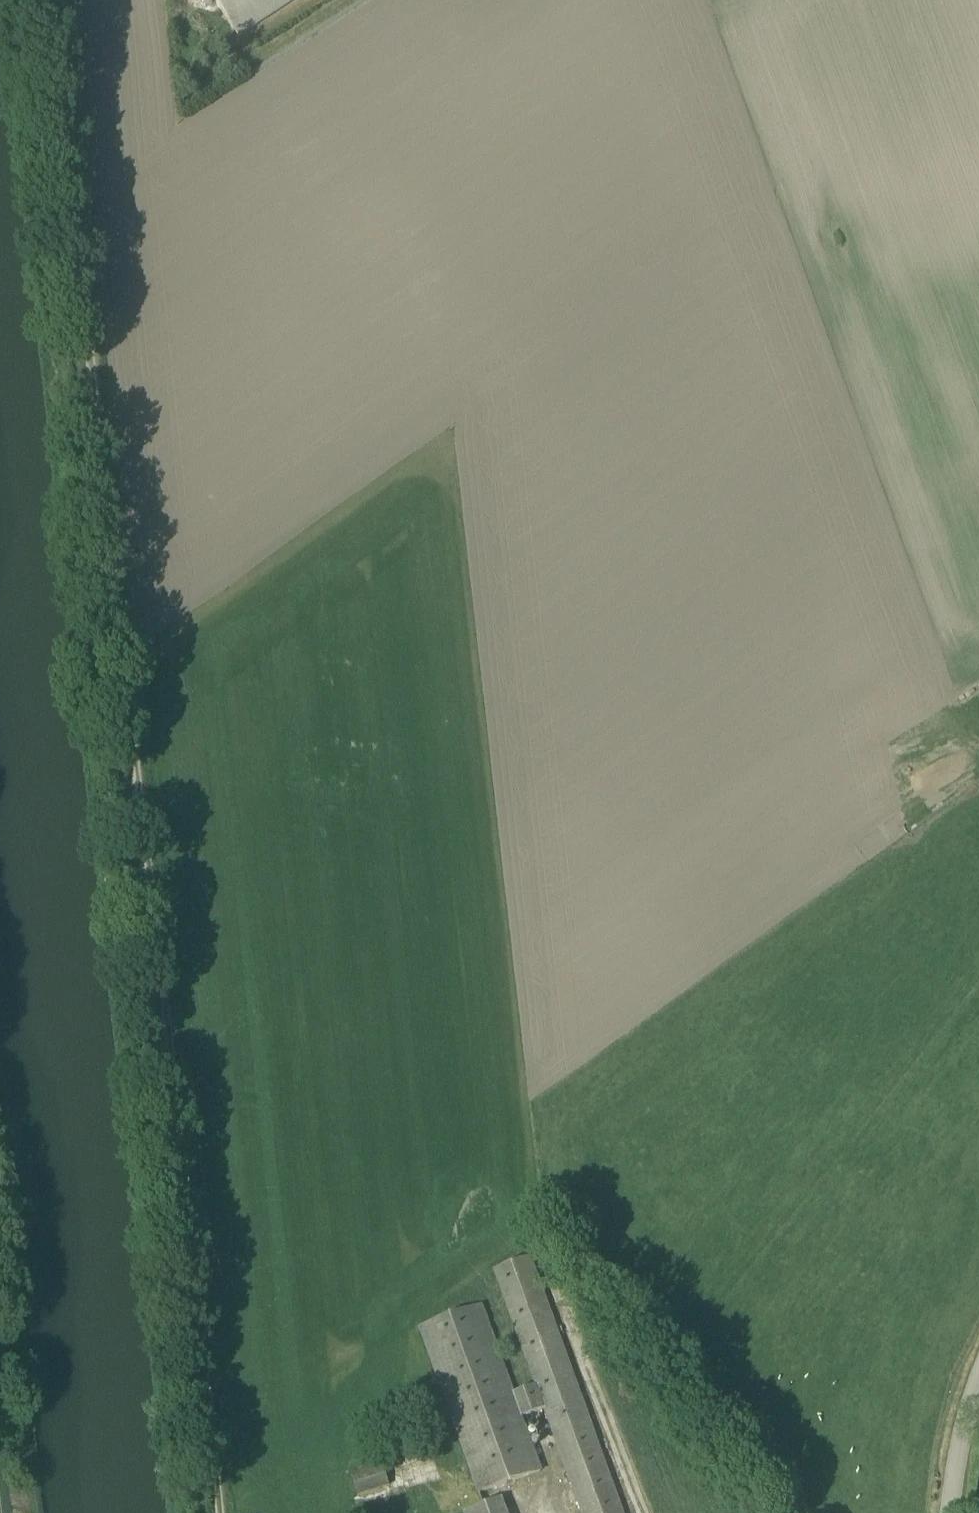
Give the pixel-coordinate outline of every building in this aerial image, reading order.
[(237,35),(291,0),(214,0),(237,35)] [(513,1392),(484,1304),(421,1325),(477,1490),(539,1468),(521,1416),(548,1407),(584,1512),(625,1512),(536,1253),(499,1266),(540,1383),(513,1392)] [(0,1335),(0,1354),(9,1349),(8,1339),(0,1335)] [(352,1474),(359,1495),(390,1486),(383,1464),(352,1474)] [(503,1496),(466,1509),(468,1512),(508,1512),(503,1496)]
